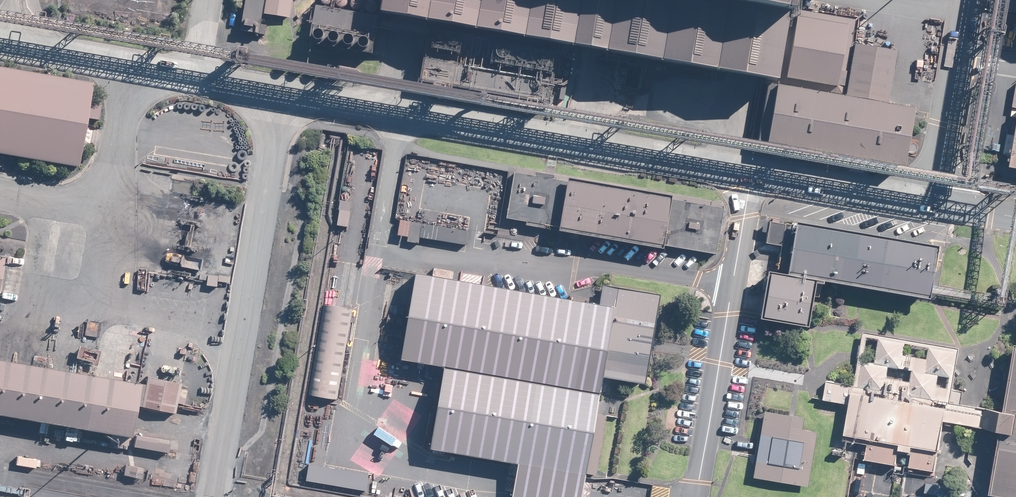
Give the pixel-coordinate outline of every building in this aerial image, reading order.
[(775,71),(788,0),(392,0),(391,5),(775,71)] [(808,0),(806,0),(794,71),(841,79),(853,7),(808,0)] [(903,42),(857,35),(848,85),(895,93),(903,42)] [(0,55),(0,143),(83,157),(98,71),(0,55)] [(913,103),(774,80),(765,134),(904,157),(913,103)] [(720,191),(512,157),(502,211),(711,246),(720,191)] [(928,291),(937,236),(794,213),(785,263),(770,261),(763,309),(804,316),(811,272),(928,291)] [(1,301),(8,259),(0,258),(0,300),(1,301)] [(416,267),(402,353),(445,360),(432,438),(524,453),(518,488),(575,496),(629,496),(664,282),(609,273),(605,298),(416,267)] [(325,307),(310,395),(336,399),(351,311),(325,307)] [(959,333),(859,317),(837,447),(938,463),(959,333)] [(1014,336),(989,484),(1015,488),(1015,337),(1014,336)] [(136,439),(145,385),(0,361),(0,416),(136,439)] [(815,409),(764,400),(753,468),(803,476),(815,409)] [(310,463),(307,480),(367,491),(370,474),(310,463)]
